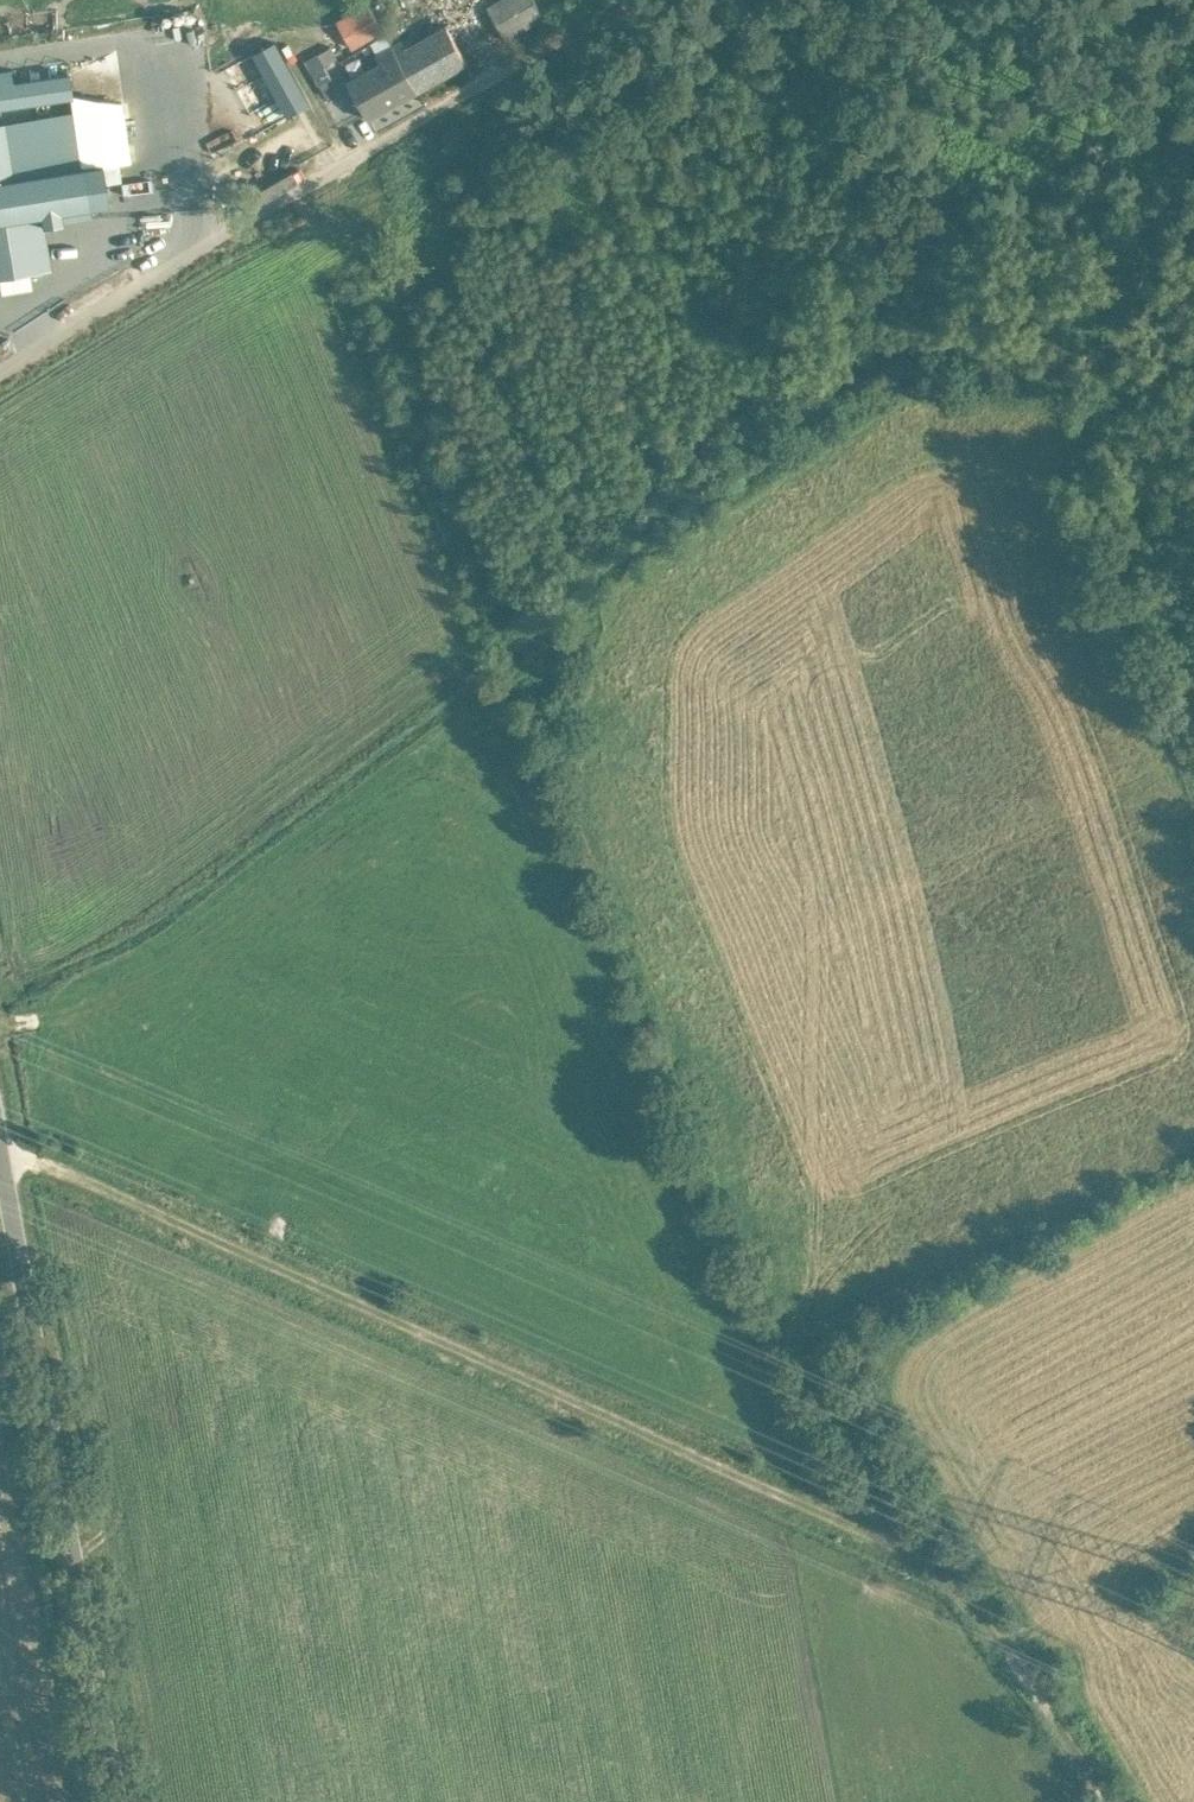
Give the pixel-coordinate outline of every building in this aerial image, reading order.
[(352,47),(384,28),(368,0),(366,0),(336,18),(352,47)] [(506,39),(545,17),(535,0),(499,0),(487,7),(506,39)] [(376,55),(380,63),(348,81),(368,118),(468,62),(447,25),(405,49),(401,41),(376,55)] [(275,40),(254,52),(289,115),(310,103),(275,40)] [(0,70),(0,107),(72,96),(68,72),(13,81),(11,68),(0,70)] [(331,76),(320,82),(325,90),(336,84),(331,76)] [(0,123),(0,277),(50,269),(43,225),(61,222),(60,212),(90,207),(84,166),(11,177),(2,123),(0,123)]
